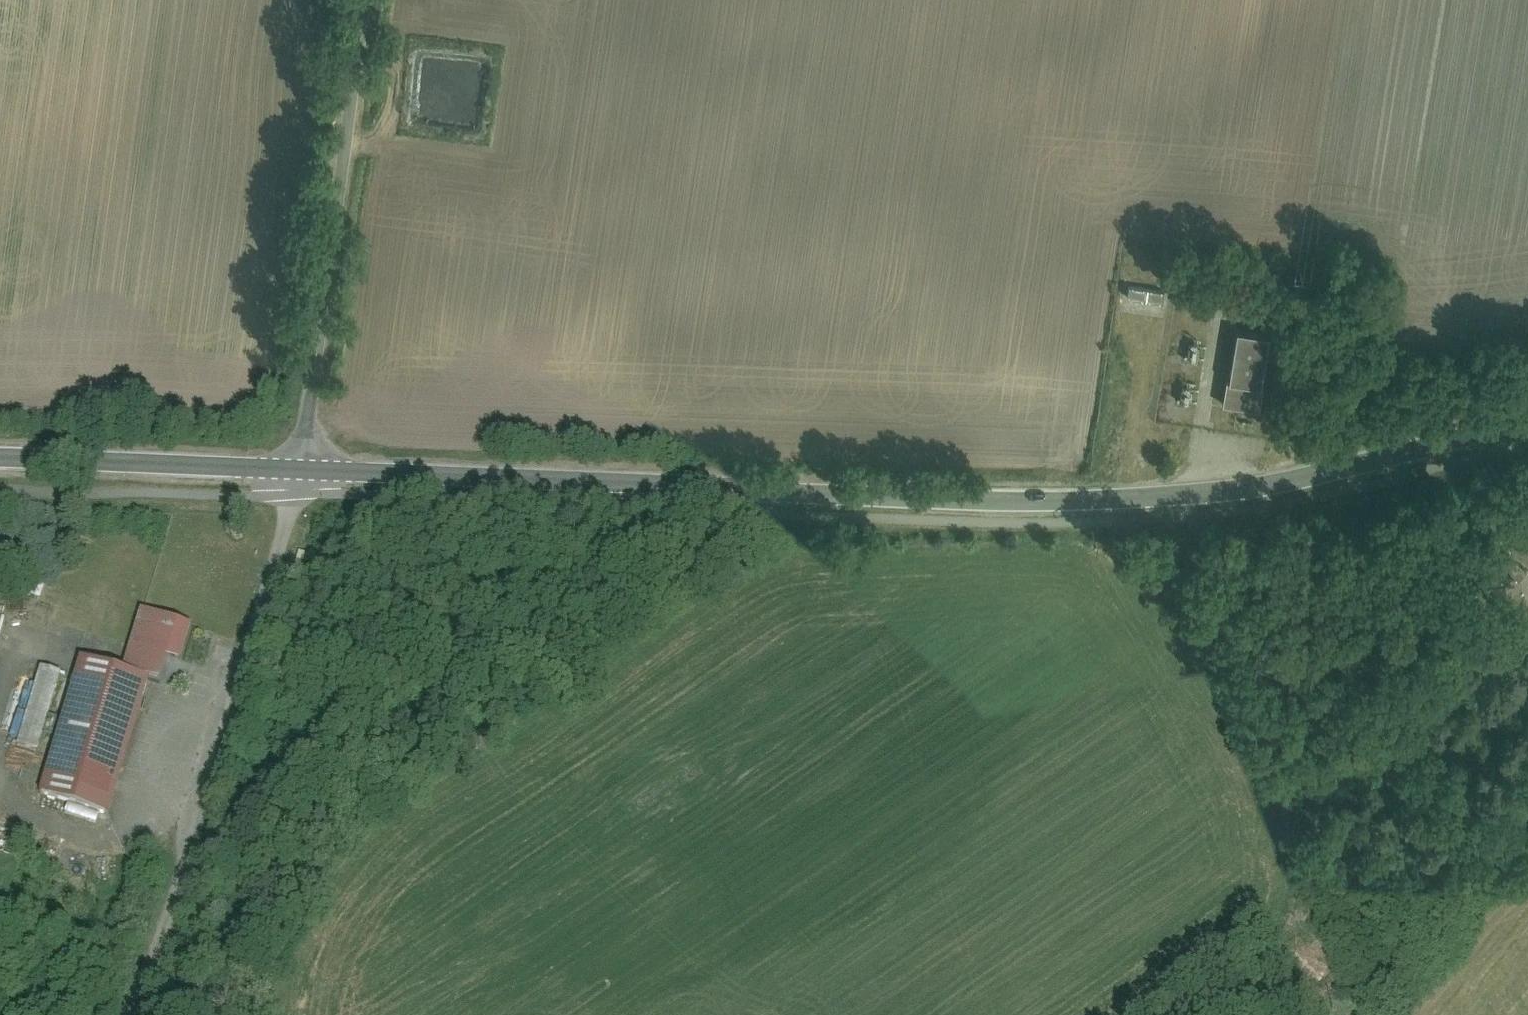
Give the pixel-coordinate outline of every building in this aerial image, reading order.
[(1237,332),(1224,406),(1256,412),(1269,338),(1237,332)] [(39,796),(111,817),(158,656),(182,663),(192,629),(139,614),(121,675),(78,662),(39,796)] [(38,671),(15,749),(37,756),(60,677),(38,671)]
